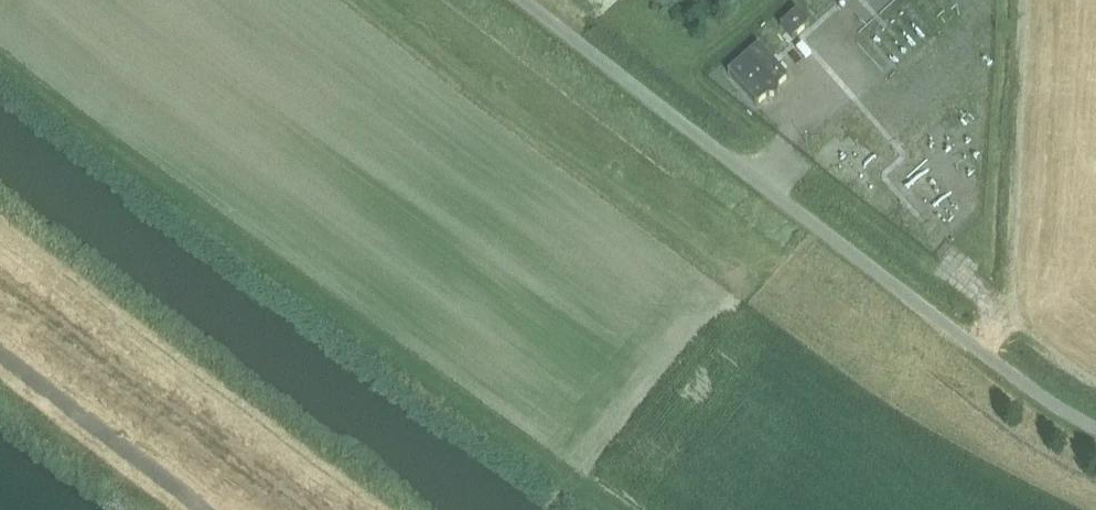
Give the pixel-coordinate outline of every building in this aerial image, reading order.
[(798,11),(781,25),(794,40),(812,25),(798,11)] [(789,78),(760,45),(729,72),(757,105),(769,96),(779,97),(779,86),(789,78)]
